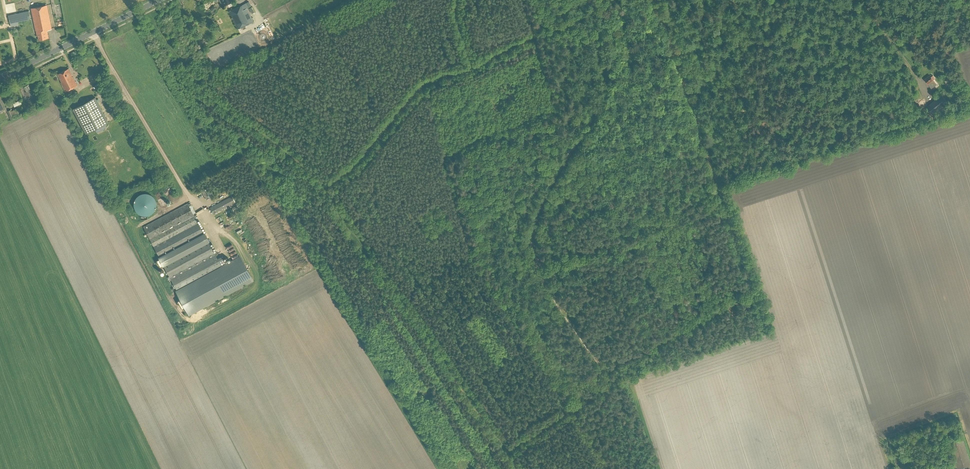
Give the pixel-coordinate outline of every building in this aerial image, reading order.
[(49,38),(47,30),(52,29),(47,5),(31,8),(36,30),(37,36),(38,36),(39,40),(49,38)] [(229,10),(238,29),(250,23),(242,5),(229,10)] [(29,10),(9,15),(11,23),(31,19),(29,10)] [(62,82),(61,82),(66,91),(77,85),(69,68),(59,73),(61,78),(60,78),(62,82)] [(930,75),(925,79),(929,84),(928,84),(931,88),(936,85),(933,80),(934,80),(933,79),(935,78),(933,75),(931,76),(930,75)] [(947,79),(938,86),(940,89),(947,84),(946,83),(949,81),(947,79)] [(942,95),(930,104),(935,110),(947,101),(942,95)] [(73,108),(86,133),(108,122),(95,97),(73,108)] [(11,110),(11,109),(8,110),(11,119),(19,116),(16,108),(11,110)] [(206,199),(212,196),(207,187),(202,191),(206,199)] [(134,202),(134,204),(134,206),(134,208),(135,210),(137,212),(138,213),(140,214),(142,215),(144,215),(146,215),(148,215),(150,214),(152,213),(153,212),(155,210),(156,208),(156,206),(156,204),(156,202),(156,200),(155,198),(153,196),(152,195),(150,194),(148,193),(146,193),(144,193),(142,193),(140,194),(138,195),(137,196),(135,198),(134,200),(134,202)] [(232,196),(210,208),(213,214),(235,202),(232,196)] [(144,227),(154,246),(198,222),(193,214),(196,212),(192,206),(190,207),(188,203),(144,227)] [(159,256),(203,233),(198,222),(154,246),(159,256)] [(209,242),(210,241),(205,232),(203,233),(159,256),(158,257),(159,259),(156,260),(159,266),(162,264),(163,266),(164,266),(209,242)] [(209,242),(164,266),(177,290),(222,266),(221,265),(209,242)] [(177,290),(175,290),(189,315),(254,280),(240,255),(221,265),(222,266),(177,290)]
